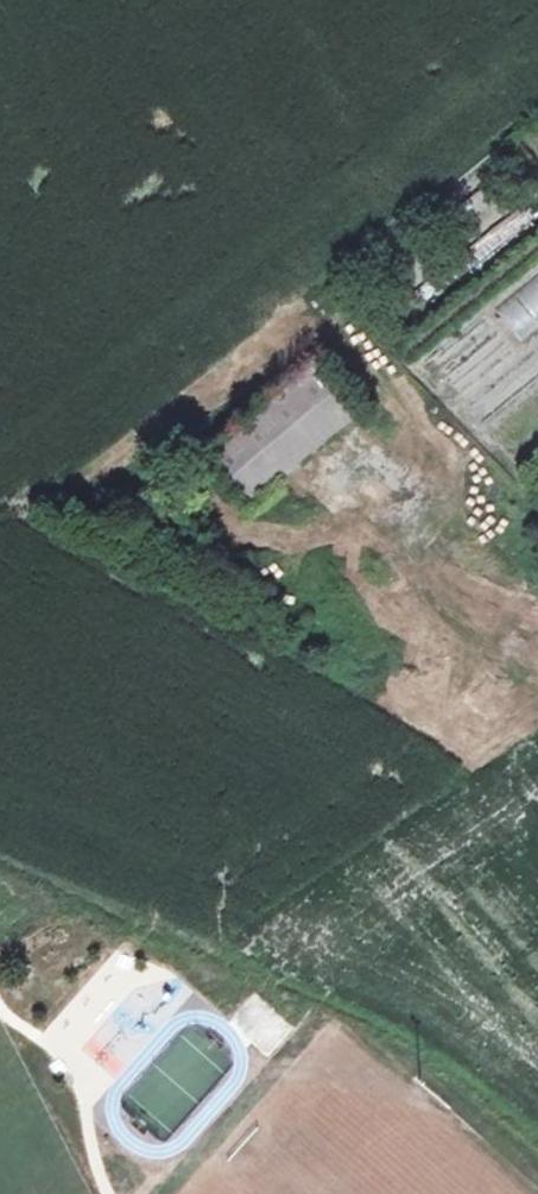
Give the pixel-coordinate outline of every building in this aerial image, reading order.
[(523,343),(537,330),(537,271),(494,309),(523,343)] [(316,367),(206,457),(247,508),(357,417),(316,367)]
